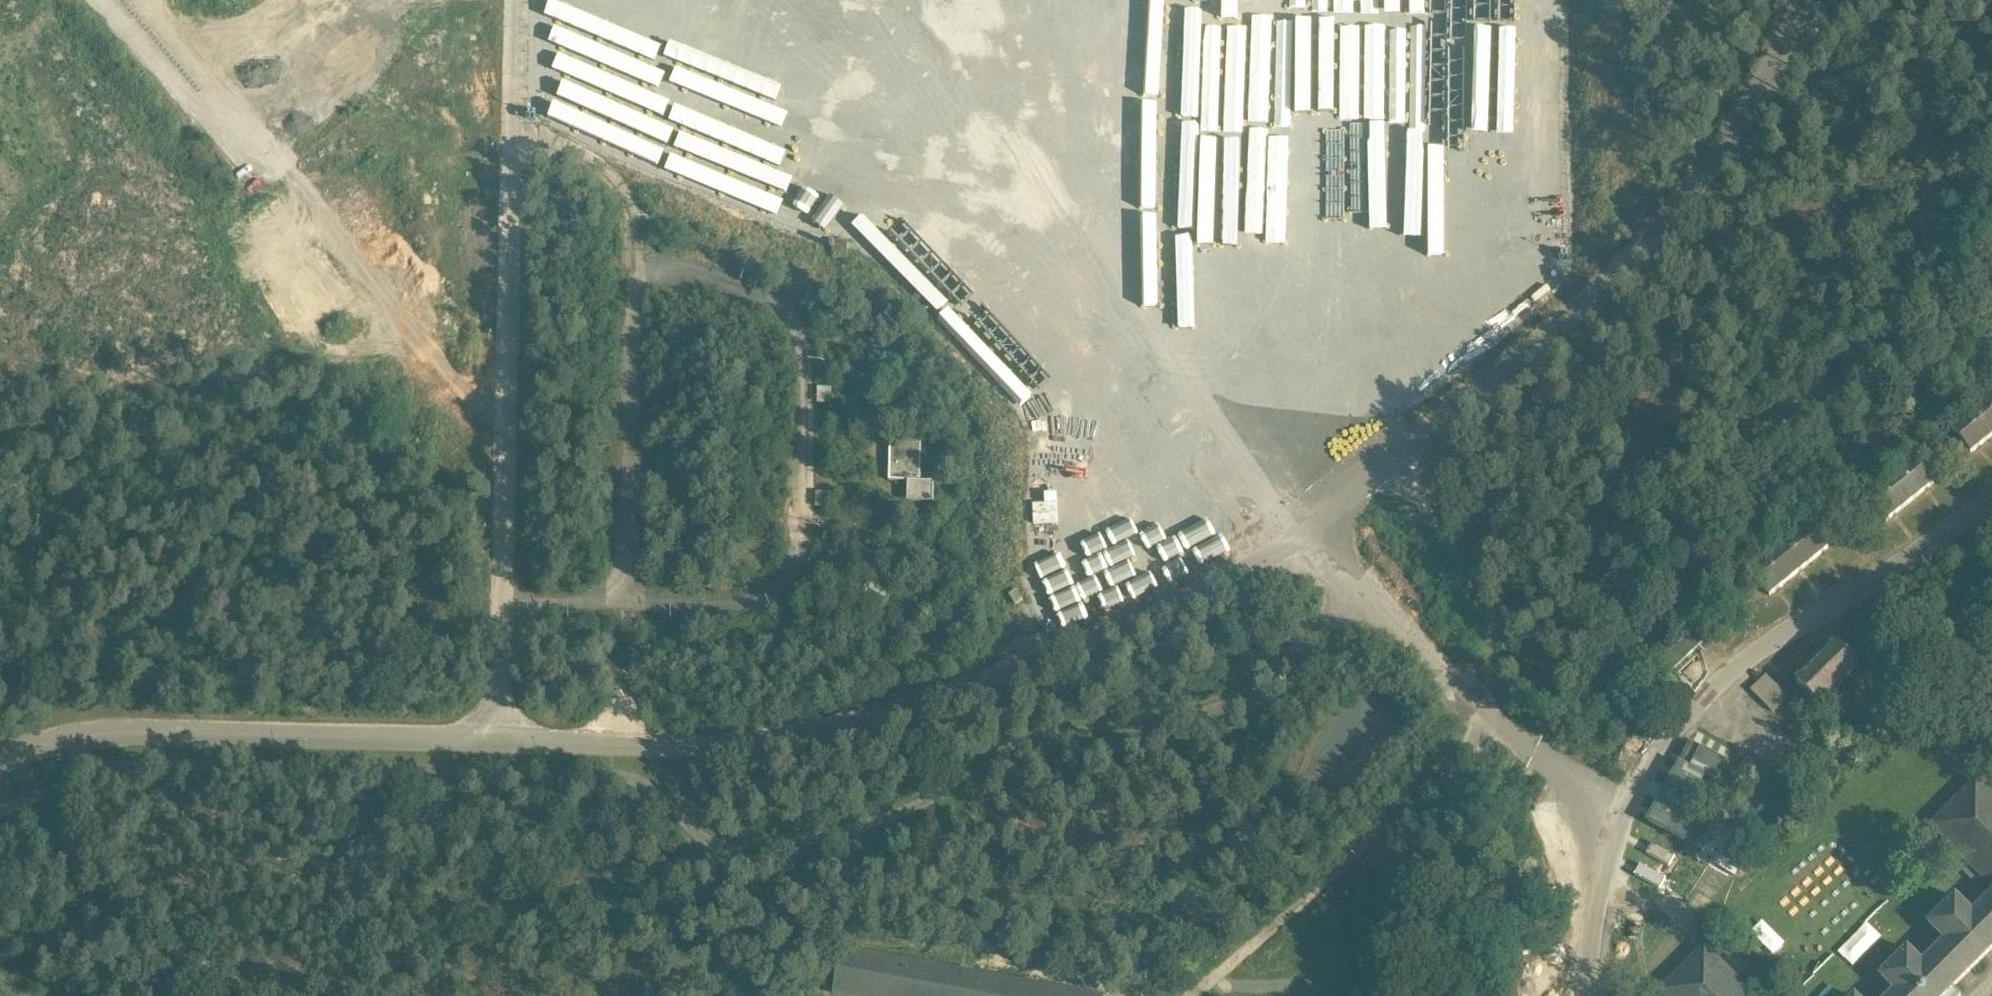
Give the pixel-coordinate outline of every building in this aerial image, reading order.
[(847,242),(834,241),(834,243),(831,243),(831,247),(834,247),(833,258),(847,258),(847,242)] [(1950,426),(1971,453),(1991,436),(1991,392),(1950,426)] [(922,436),(886,436),(886,445),(890,445),(889,482),(908,483),(908,503),(934,504),(935,483),(921,483),(922,436)] [(1912,457),(1865,495),(1887,521),(1934,483),(1912,457)] [(1818,513),(1748,569),(1770,596),(1840,539),(1818,513)] [(1016,590),(1009,595),(1016,605),(1023,600),(1016,590)] [(1692,621),(1657,654),(1673,670),(1708,637),(1692,621)] [(1838,642),(1797,682),(1819,705),(1859,665),(1848,653),(1838,642)] [(1788,698),(1766,675),(1751,690),(1773,712),(1788,698)] [(1819,730),(1805,715),(1790,729),(1804,744),(1819,730)] [(1691,744),(1648,821),(1684,840),(1693,824),(1681,817),(1706,773),(1717,780),(1723,769),(1726,763),(1691,744)] [(1807,750),(1778,780),(1792,795),(1821,765),(1807,750)] [(1747,758),(1734,774),(1758,794),(1772,778),(1747,758)] [(1976,782),(1932,826),(1991,886),(1991,798),(1976,782)] [(1973,915),(1956,898),(1930,924),(1947,941),(1923,965),(1908,950),(1882,976),(1896,991),(1892,995),(1960,995),(1952,988),(1991,948),(1991,896),(1973,915)] [(1736,951),(1719,934),(1711,941),(1713,942),(1714,941),(1729,957),(1736,951)] [(842,947),(833,993),(848,995),(1102,995),(842,947)] [(1703,950),(1661,992),(1665,995),(1749,995),(1703,950)]
